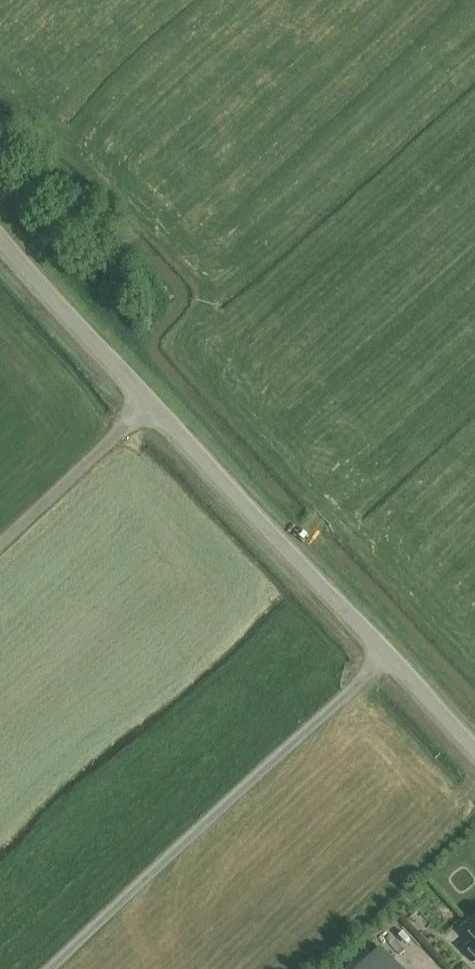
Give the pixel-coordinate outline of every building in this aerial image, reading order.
[(27,171),(21,177),(25,182),(32,177),(27,171)] [(473,942),(465,950),(474,960),(474,918),(462,930),(473,942)] [(380,948),(358,968),(399,968),(380,948)]
